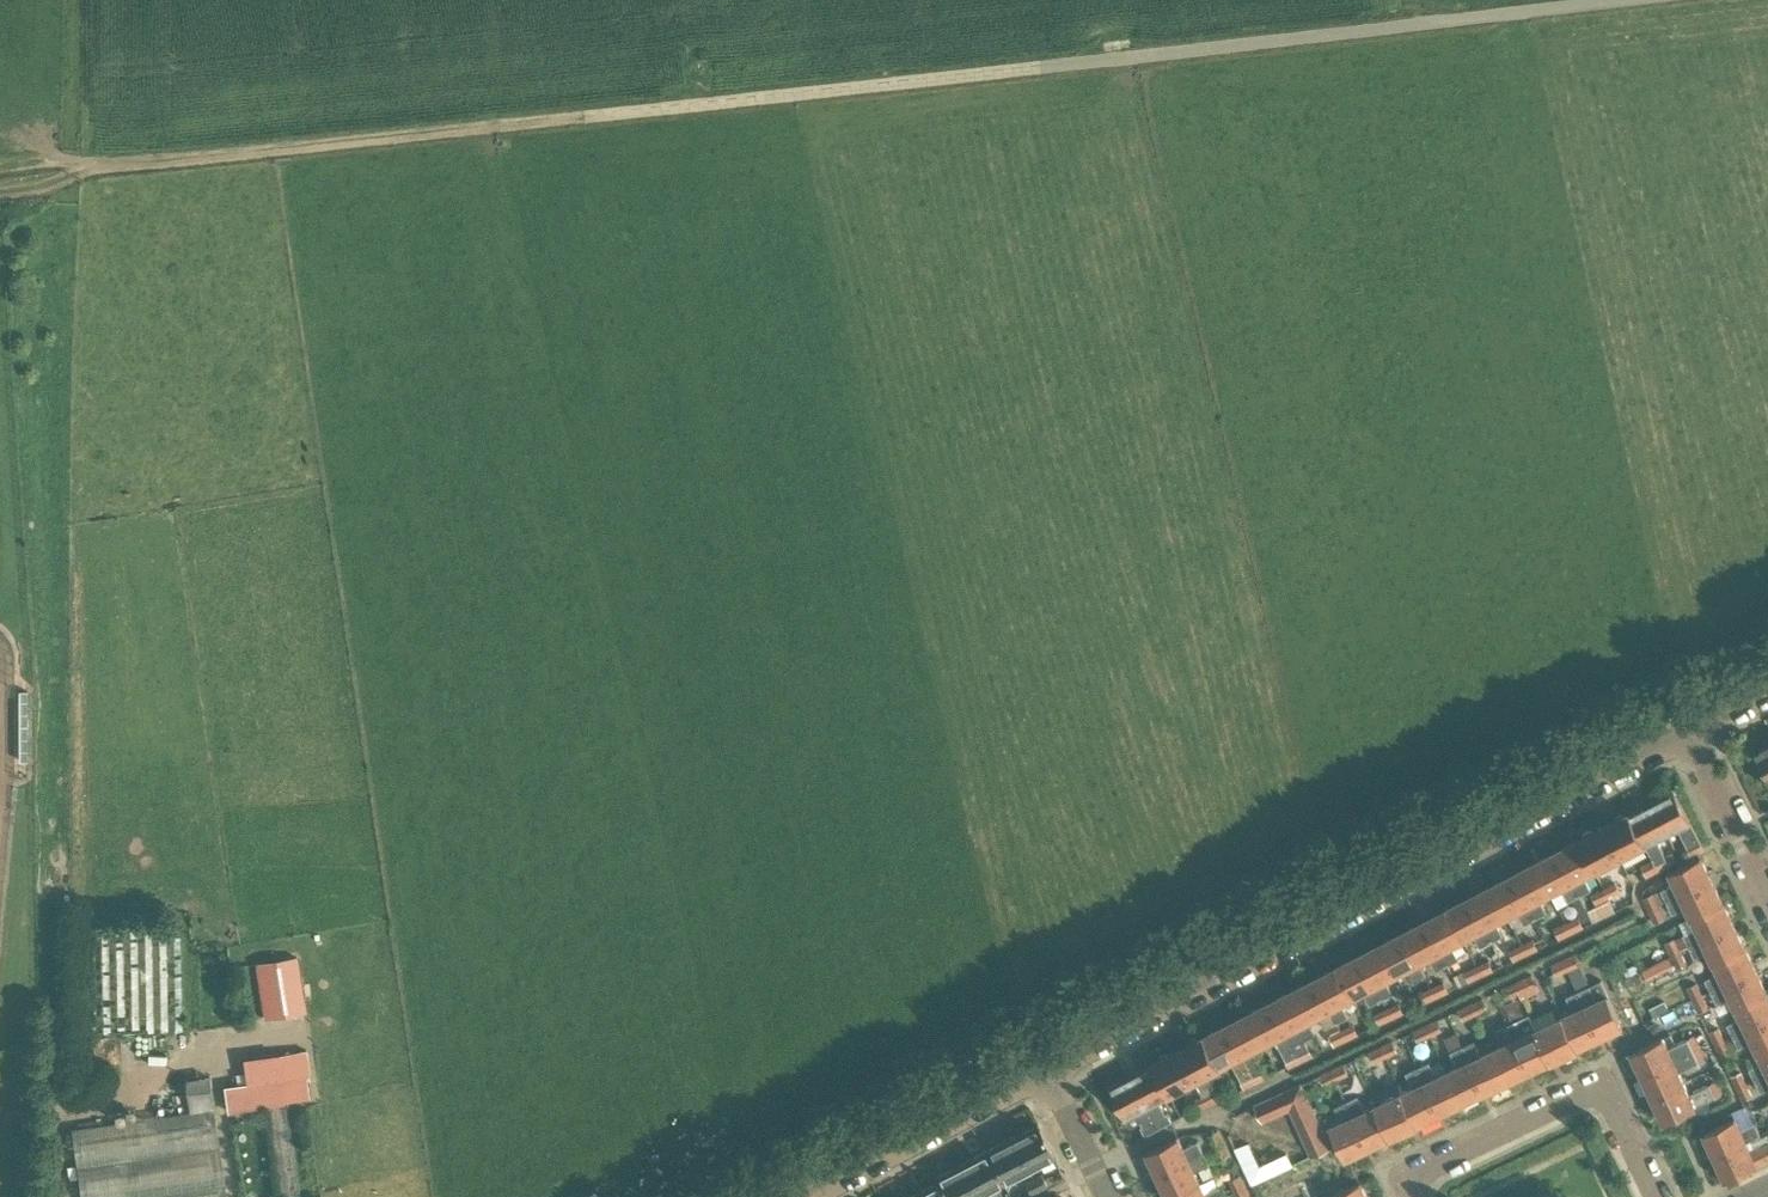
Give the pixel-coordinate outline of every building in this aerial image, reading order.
[(1765,740),(1767,745),(1755,751),(1767,777),(1767,738),(1765,740)] [(1677,827),(1691,853),(1704,846),(1690,821),(1691,820),(1674,788),(1650,801),(1667,833),(1677,827)] [(1644,843),(1653,859),(1655,863),(1667,857),(1657,838),(1667,833),(1650,801),(1628,812),(1644,843)] [(1628,812),(1603,826),(1619,856),(1644,843),(1628,812)] [(1593,870),(1619,856),(1603,826),(1577,839),(1593,870)] [(1577,839),(1556,850),(1579,894),(1591,888),(1584,875),(1593,870),(1577,839)] [(1568,900),(1579,894),(1556,850),(1534,862),(1550,893),(1561,887),(1568,900)] [(1667,901),(1712,879),(1700,856),(1669,871),(1675,882),(1661,889),(1667,901)] [(1658,869),(1670,863),(1667,857),(1655,863),(1658,869)] [(1658,869),(1655,863),(1653,859),(1642,864),(1647,874),(1658,869)] [(1534,862),(1512,873),(1535,917),(1547,911),(1540,898),(1550,893),(1534,862)] [(1524,923),(1535,917),(1512,873),(1490,885),(1506,916),(1517,910),(1524,923)] [(1712,879),(1667,901),(1672,913),(1686,906),(1692,916),(1723,901),(1712,879)] [(1615,882),(1603,888),(1609,898),(1620,892),(1615,882)] [(1490,885),(1468,896),(1491,941),(1503,935),(1496,921),(1506,916),(1490,885)] [(1609,898),(1603,888),(1592,894),(1597,903),(1609,898)] [(1642,899),(1648,910),(1658,905),(1652,894),(1642,899)] [(1468,896),(1446,908),(1462,939),(1473,933),(1480,947),(1491,941),(1468,896)] [(1689,946),(1734,924),(1723,901),(1692,916),(1697,927),(1683,934),(1689,946)] [(1658,905),(1648,910),(1654,922),(1664,917),(1658,905)] [(1424,919),(1447,964),(1459,958),(1452,944),(1462,939),(1446,908),(1424,919)] [(1566,922),(1571,932),(1583,927),(1578,916),(1566,922)] [(1424,919),(1403,931),(1419,961),(1429,956),(1436,970),(1447,964),(1424,919)] [(182,921),(79,923),(81,1032),(115,1032),(155,1031),(184,1030),(182,921)] [(1559,938),(1571,932),(1566,922),(1555,928),(1559,938)] [(1745,946),(1734,924),(1689,946),(1694,957),(1708,950),(1714,961),(1745,946)] [(1426,975),(1419,961),(1403,931),(1380,943),(1396,973),(1407,968),(1414,981),(1426,975)] [(1521,944),(1526,954),(1537,948),(1533,938),(1521,944)] [(1664,943),(1670,955),(1680,950),(1674,938),(1664,943)] [(1380,943),(1358,954),(1381,999),(1393,993),(1385,979),(1396,973),(1380,943)] [(1514,959),(1526,954),(1521,944),(1510,949),(1514,959)] [(1711,990),(1756,968),(1745,946),(1714,961),(1719,972),(1705,978),(1711,990)] [(1680,950),(1670,955),(1643,969),(1647,978),(1675,964),(1676,966),(1686,962),(1680,950)] [(1358,954),(1336,966),(1352,996),(1363,991),(1370,1005),(1381,999),(1358,954)] [(1567,968),(1577,990),(1589,985),(1588,982),(1590,981),(1581,962),(1578,963),(1574,955),(1563,960),(1567,968)] [(298,957),(257,963),(264,1014),(283,1011),(284,1014),(306,1010),(298,957)] [(1481,975),(1493,969),(1488,960),(1477,965),(1481,975)] [(1556,974),(1567,968),(1563,960),(1553,965),(1556,974)] [(1469,980),(1481,975),(1477,965),(1465,971),(1469,980)] [(1352,996),(1336,966),(1314,977),(1337,1021),(1349,1015),(1342,1002),(1352,996)] [(1767,991),(1756,968),(1711,990),(1716,1002),(1730,995),(1736,1006),(1767,991)] [(1638,971),(1623,978),(1631,996),(1646,989),(1638,971)] [(1517,982),(1521,990),(1535,984),(1531,975),(1517,982)] [(1314,977),(1292,989),(1308,1020),(1319,1014),(1326,1028),(1337,1021),(1314,977)] [(1623,1024),(1608,994),(1601,979),(1589,985),(1577,990),(1599,1036),(1623,1024)] [(1444,981),(1432,986),(1436,996),(1448,991),(1444,981)] [(1521,990),(1517,982),(1504,988),(1508,997),(1521,990)] [(1687,988),(1692,999),(1702,994),(1696,983),(1687,988)] [(1425,1002),(1436,996),(1432,986),(1420,992),(1425,1002)] [(1297,1025),(1308,1020),(1292,989),(1270,1000),(1299,1055),(1301,1060),(1313,1055),(1310,1049),(1297,1025)] [(1576,1047),(1599,1036),(1577,990),(1566,996),(1573,1010),(1563,1015),(1563,1014),(1561,1015),(1576,1047)] [(1736,1006),(1741,1016),(1727,1023),(1733,1035),(1767,1018),(1767,994),(1767,991),(1736,1006)] [(1708,1006),(1702,994),(1692,999),(1698,1011),(1708,1006)] [(1481,999),(1471,1004),(1475,1013),(1486,1007),(1481,999)] [(1289,1066),(1301,1060),(1299,1055),(1270,1000),(1248,1012),(1264,1043),(1275,1037),(1287,1060),(1286,1060),(1289,1066)] [(1669,1010),(1664,1001),(1649,1008),(1654,1017),(1669,1010)] [(1387,1007),(1391,1017),(1403,1012),(1398,1002),(1387,1007)] [(1464,1018),(1475,1013),(1471,1004),(1460,1009),(1464,1018)] [(1379,1023),(1391,1017),(1387,1007),(1375,1013),(1379,1023)] [(1248,1012),(1226,1023),(1253,1076),(1256,1082),(1268,1076),(1265,1070),(1265,1071),(1253,1048),(1264,1043),(1248,1012)] [(1538,1026),(1553,1058),(1576,1047),(1561,1015),(1538,1026)] [(1530,1069),(1553,1058),(1538,1026),(1526,1032),(1519,1018),(1508,1023),(1530,1069)] [(1767,1045),(1767,1018),(1733,1035),(1738,1046),(1752,1039),(1758,1050),(1767,1045)] [(1440,1029),(1436,1020),(1425,1026),(1429,1034),(1440,1029)] [(1242,1082),(1244,1087),(1256,1082),(1253,1076),(1226,1023),(1205,1034),(1204,1034),(1220,1066),(1231,1060),(1242,1082)] [(1503,1043),(1492,1048),(1507,1080),(1530,1069),(1508,1023),(1496,1029),(1503,1043)] [(1342,1029),(1346,1039),(1358,1033),(1353,1024),(1342,1029)] [(1418,1039),(1429,1034),(1425,1026),(1414,1031),(1418,1039)] [(1708,1032),(1714,1044),(1724,1039),(1718,1028),(1708,1032)] [(1334,1044),(1346,1039),(1342,1029),(1330,1035),(1334,1044)] [(1207,1073),(1220,1066),(1204,1034),(1178,1047),(1195,1079),(1196,1079),(1207,1073)] [(1631,1051),(1642,1074),(1699,1047),(1693,1036),(1668,1048),(1662,1036),(1631,1051)] [(1724,1039),(1714,1044),(1720,1056),(1730,1051),(1724,1039)] [(1484,1091),(1507,1080),(1492,1048),(1480,1054),(1473,1040),(1462,1045),(1484,1091)] [(1381,1047),(1385,1055),(1396,1050),(1392,1041),(1381,1047)] [(1484,1091),(1462,1045),(1451,1051),(1457,1065),(1446,1070),(1461,1102),(1484,1091)] [(1767,1073),(1767,1045),(1758,1050),(1763,1061),(1749,1068),(1755,1080),(1767,1073)] [(1170,1092),(1195,1079),(1178,1047),(1152,1061),(1170,1093),(1170,1092)] [(1381,1047),(1370,1052),(1374,1060),(1385,1055),(1381,1047)] [(1642,1074),(1653,1097),(1684,1082),(1679,1071),(1704,1059),(1699,1047),(1642,1074)] [(244,1059),(247,1082),(281,1077),(285,1101),(307,1097),(304,1076),(307,1075),(304,1050),(244,1059)] [(1152,1062),(1131,1073),(1159,1126),(1172,1119),(1168,1110),(1166,1111),(1159,1099),(1170,1093),(1152,1061),(1152,1062)] [(1438,1113),(1461,1102),(1446,1070),(1436,1075),(1429,1061),(1416,1067),(1438,1113)] [(1332,1070),(1336,1078),(1347,1073),(1343,1065),(1332,1070)] [(1415,1124),(1438,1113),(1416,1067),(1406,1072),(1413,1086),(1400,1092),(1415,1124)] [(1332,1070),(1321,1075),(1325,1083),(1336,1078),(1332,1070)] [(1731,1076),(1736,1088),(1746,1084),(1740,1072),(1731,1076)] [(1141,1125),(1145,1133),(1159,1126),(1131,1073),(1108,1085),(1130,1125),(1140,1119),(1143,1124),(1141,1125)] [(1203,1095),(1208,1104),(1233,1092),(1227,1079),(1213,1085),(1207,1073),(1196,1079),(1203,1095)] [(1755,1080),(1760,1091),(1767,1087),(1767,1073),(1755,1080)] [(185,1080),(189,1111),(214,1108),(209,1077),(185,1080)] [(1689,1092),(1684,1082),(1653,1097),(1664,1120),(1721,1093),(1716,1081),(1706,1085),(1705,1085),(1689,1092)] [(1329,1146),(1322,1129),(1300,1084),(1255,1105),(1262,1119),(1290,1106),(1312,1154),(1329,1146)] [(1751,1095),(1746,1084),(1736,1088),(1742,1100),(1751,1095)] [(1400,1092),(1377,1103),(1392,1134),(1415,1124),(1400,1092)] [(1369,1145),(1392,1134),(1377,1103),(1364,1109),(1358,1094),(1347,1100),(1369,1145)] [(1191,1100),(1196,1110),(1208,1104),(1203,1095),(1191,1100)] [(1697,1114),(1712,1107),(1708,1099),(1693,1106),(1697,1114)] [(1342,1120),(1330,1125),(1338,1142),(1345,1157),(1369,1145),(1347,1100),(1335,1105),(1342,1120)] [(214,1108),(189,1111),(71,1128),(81,1196),(227,1196),(214,1108)] [(1704,1131),(1715,1155),(1746,1140),(1746,1141),(1760,1134),(1755,1121),(1740,1128),(1735,1117),(1704,1131)] [(1037,1123),(1011,1136),(1028,1168),(1054,1155),(1037,1123)] [(1329,1146),(1338,1142),(1330,1125),(1322,1129),(1329,1146)] [(1208,1135),(1214,1147),(1224,1142),(1218,1130),(1208,1135)] [(1147,1150),(1158,1174),(1203,1152),(1198,1140),(1183,1147),(1178,1135),(1147,1150)] [(1011,1136),(986,1149),(1002,1182),(1028,1168),(1011,1136)] [(1767,1158),(1767,1141),(1750,1150),(1746,1141),(1746,1140),(1715,1155),(1726,1178),(1767,1158)] [(1230,1154),(1224,1142),(1214,1147),(1220,1158),(1230,1154)] [(1265,1176),(1259,1164),(1248,1143),(1235,1149),(1251,1182),(1265,1176)] [(1002,1182),(986,1149),(960,1163),(977,1195),(1002,1182)] [(1287,1151),(1259,1164),(1265,1176),(1292,1163),(1287,1151)] [(1169,1196),(1200,1181),(1195,1170),(1209,1164),(1203,1152),(1158,1174),(1169,1196)] [(977,1195),(960,1163),(934,1176),(937,1181),(937,1180),(946,1196),(973,1196),(977,1195)] [(1040,1172),(1032,1177),(1038,1188),(1047,1184),(1040,1172)] [(1236,1192),(1246,1187),(1240,1175),(1230,1180),(1236,1192)] [(1038,1188),(1032,1177),(1024,1181),(1030,1193),(1038,1188)] [(937,1181),(911,1194),(913,1196),(946,1196),(937,1180),(937,1181)] [(1169,1196),(1224,1196),(1225,1196),(1219,1185),(1205,1192),(1200,1181),(1169,1196)] [(1361,1182),(1360,1181),(1329,1196),(1330,1196),(1368,1196),(1361,1182)] [(1246,1187),(1236,1192),(1238,1196),(1250,1196),(1246,1187)]
